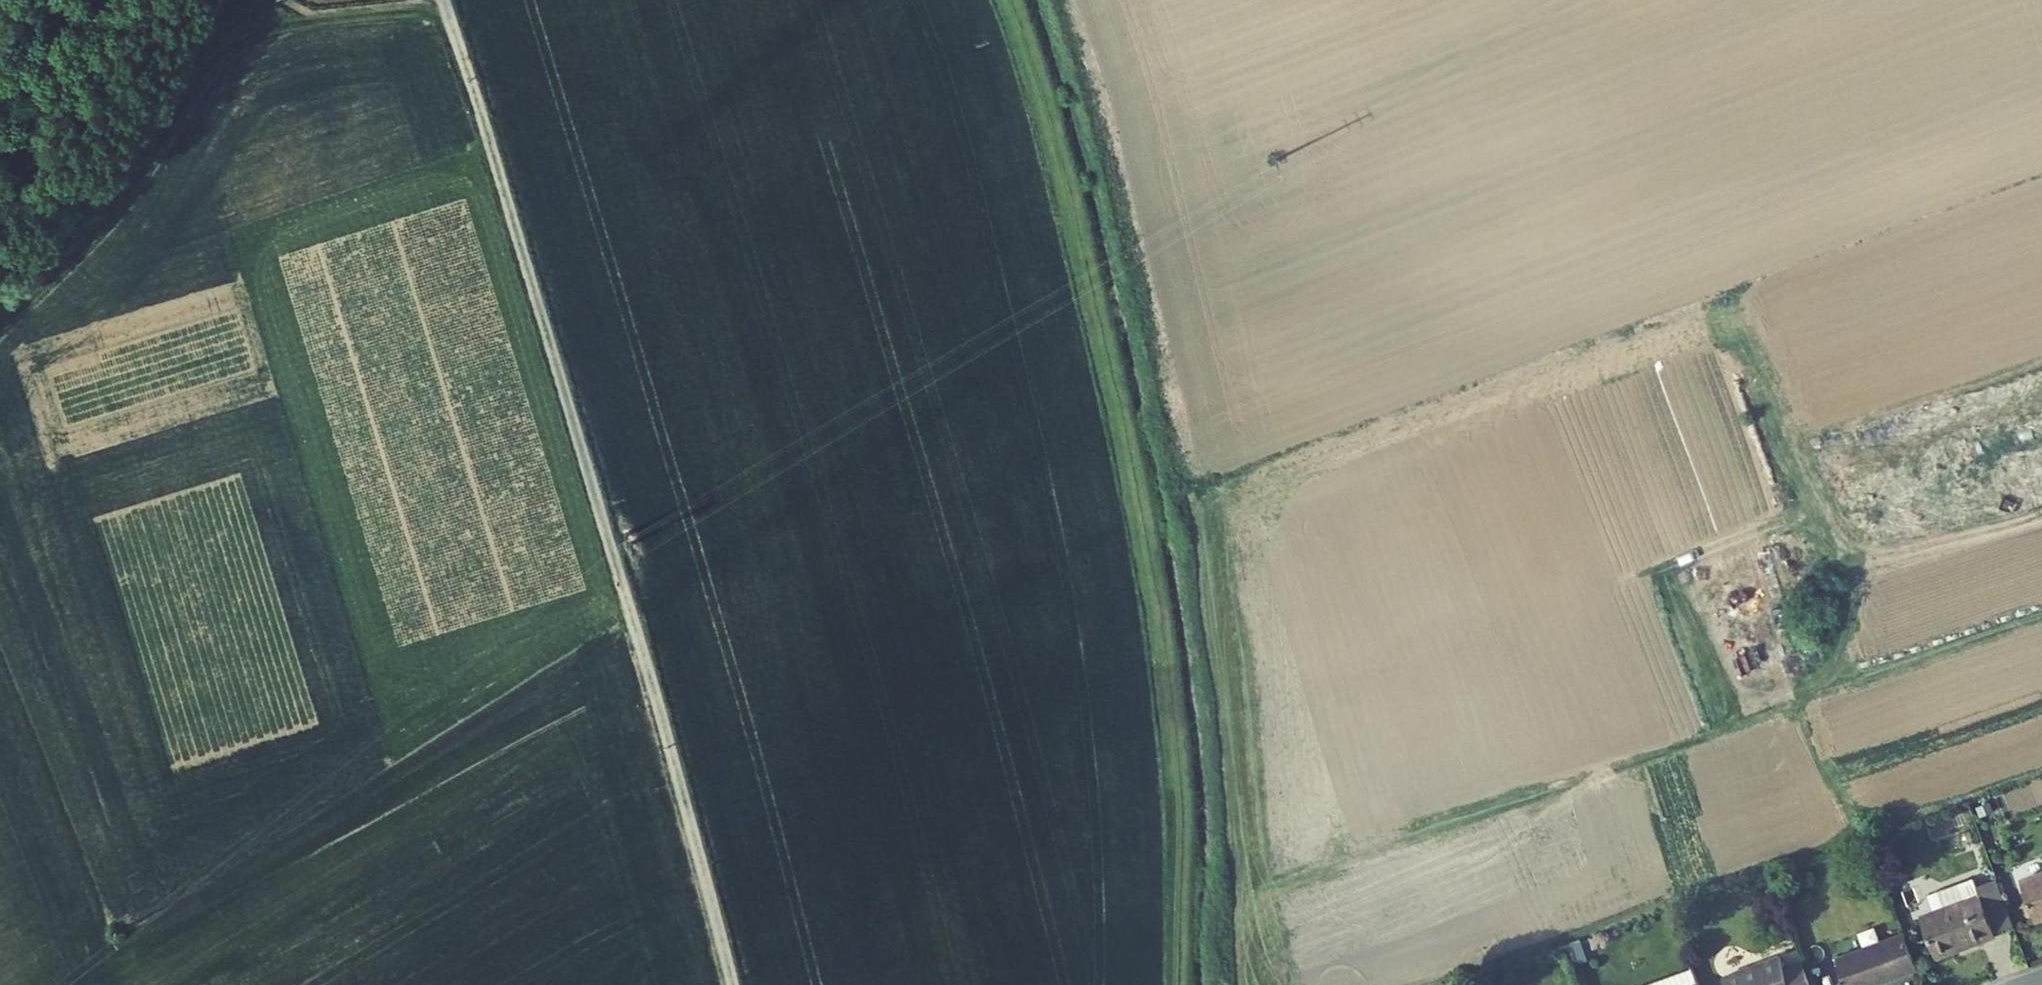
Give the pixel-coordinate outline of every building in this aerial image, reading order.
[(1989,802),(1978,806),(1982,816),(1993,812),(1989,802)] [(2022,880),(2036,920),(2041,918),(2041,872),(2022,880)] [(1935,912),(1922,917),(1937,958),(1997,935),(1996,932),(1987,909),(2006,903),(1996,877),(1978,884),(1975,877),(1960,882),(1966,901),(1935,912)] [(1966,901),(1960,882),(1928,894),(1935,912),(1966,901)] [(2014,924),(2006,903),(1987,909),(1996,932),(2014,924)] [(1837,958),(1847,984),(1875,984),(1918,969),(1904,933),(1837,958)] [(1724,976),(1727,984),(1812,984),(1803,961),(1783,969),(1778,956),(1724,976)]
